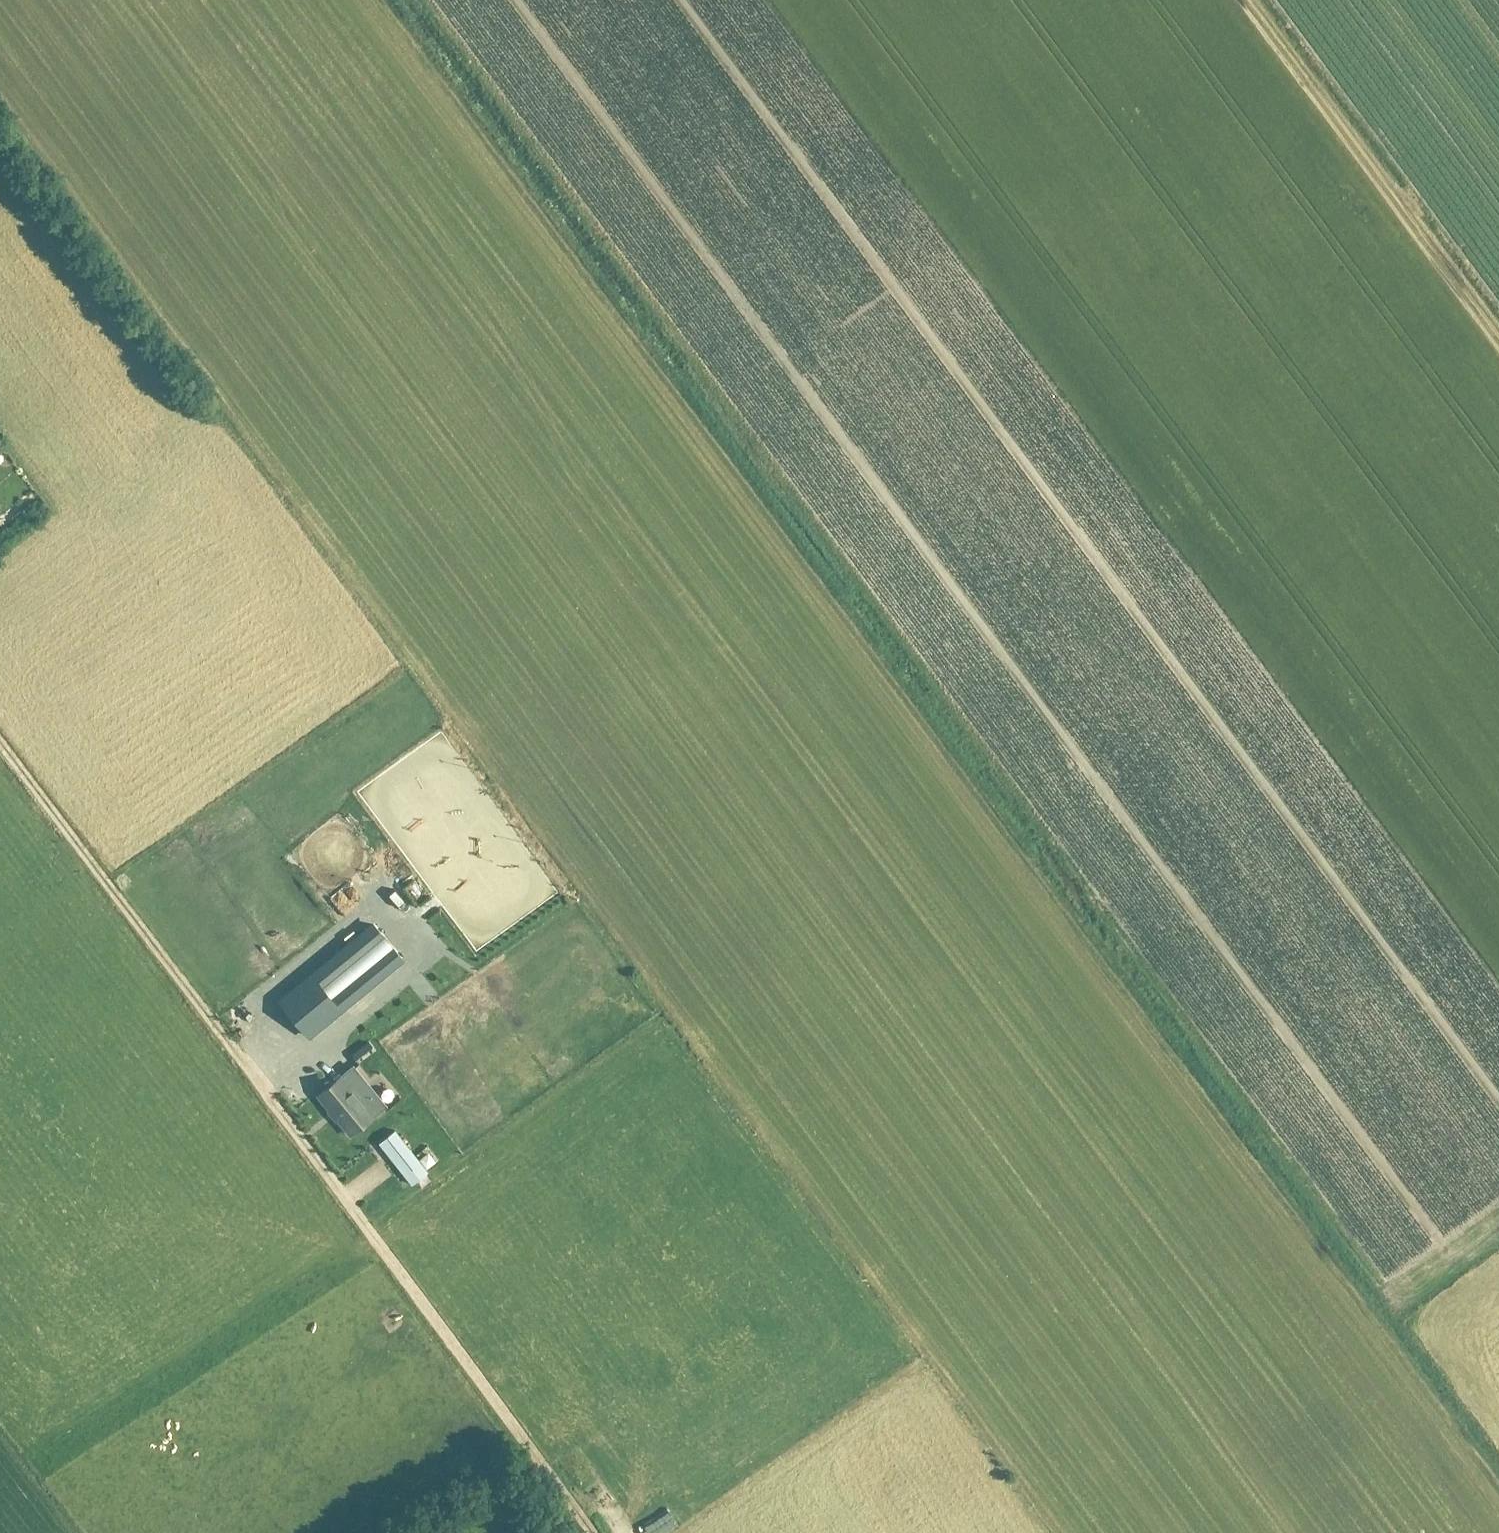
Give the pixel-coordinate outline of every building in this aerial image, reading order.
[(373,926),(280,1003),(308,1037),(401,960),(395,953),(392,949),(331,999),(321,987),(382,937),(373,926)] [(351,1067),(372,1048),(362,1037),(341,1056),(351,1067)] [(350,1069),(317,1096),(350,1136),(383,1109),(350,1069)] [(378,1144),(411,1185),(426,1172),(394,1131),(378,1144)]
